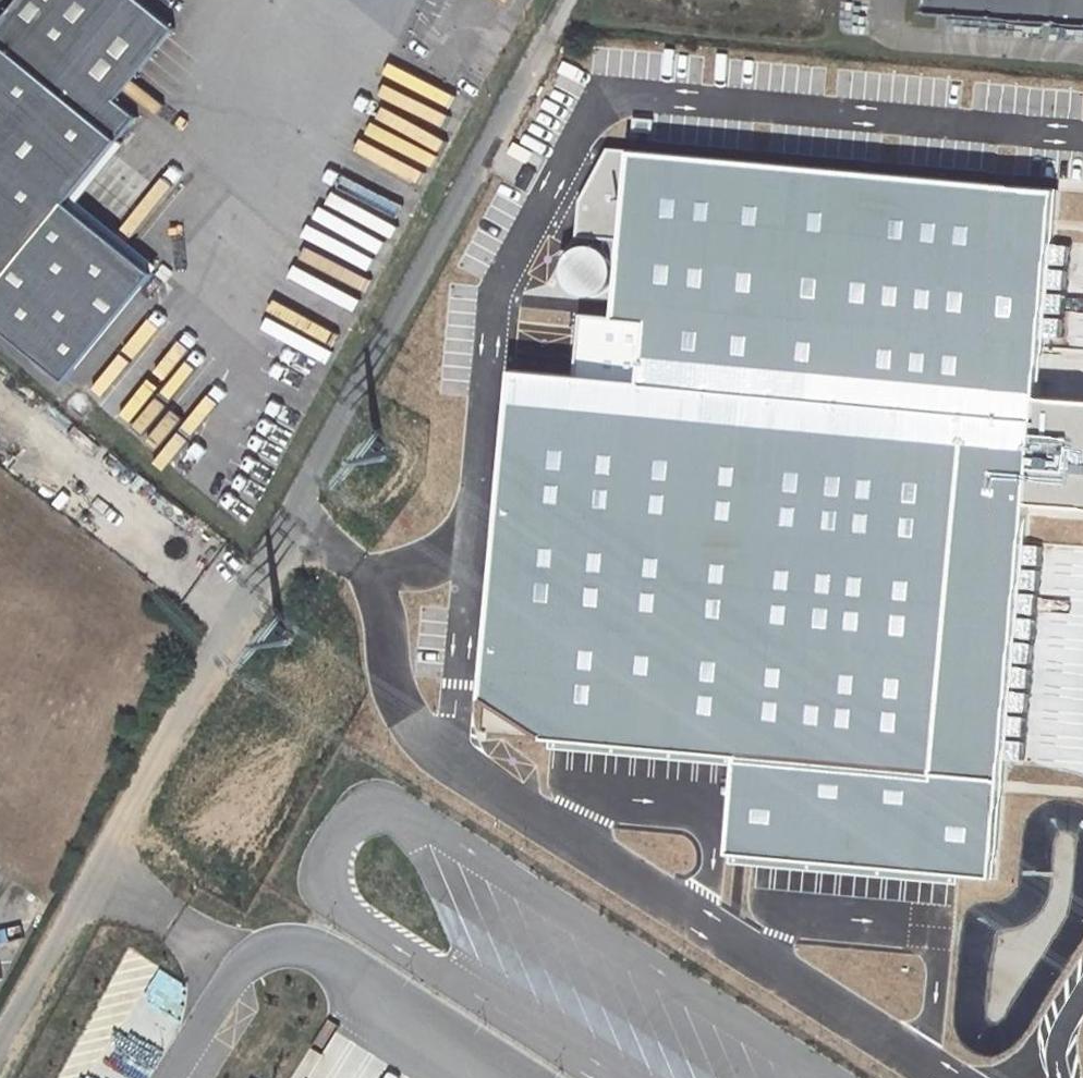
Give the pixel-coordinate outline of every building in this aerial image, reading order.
[(0,22),(0,44),(118,141),(138,117),(116,99),(175,28),(140,0),(18,0),(0,22)] [(925,14),(1082,26),(1082,0),(926,0),(925,14)] [(147,274),(65,205),(118,141),(0,44),(0,337),(59,381),(147,274)] [(613,377),(1036,417),(1039,393),(1058,192),(635,152),(613,377)] [(613,377),(516,368),(481,733),(741,758),(1001,783),(1028,505),(1036,417),(613,377)] [(1039,393),(1036,417),(1028,505),(1082,511),(1082,397),(1039,393)] [(992,880),(1001,783),(741,758),(732,855),(992,880)]
